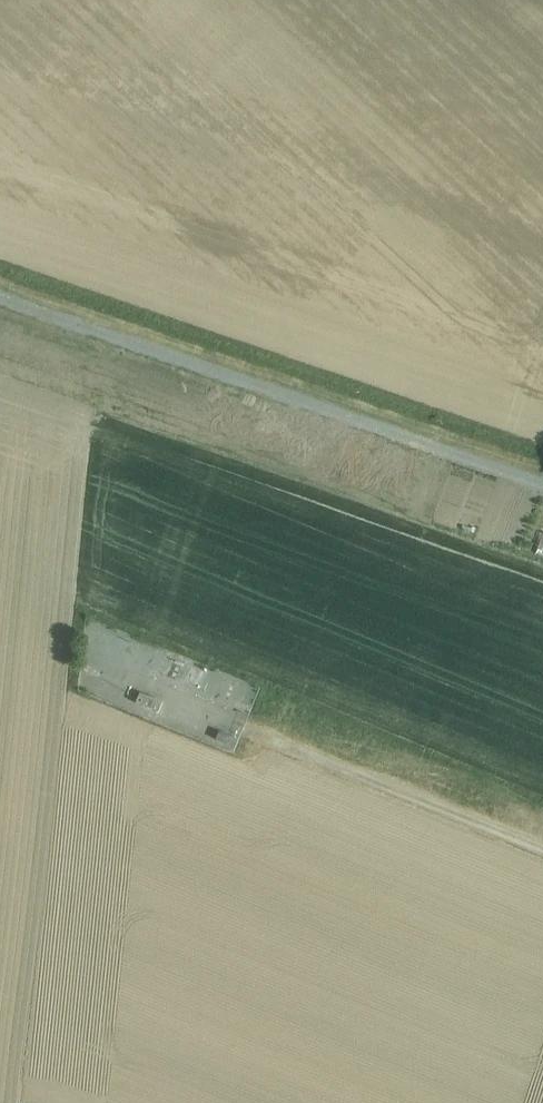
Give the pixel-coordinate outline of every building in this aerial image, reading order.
[(166,702),(142,693),(138,703),(161,713),(166,702)]
